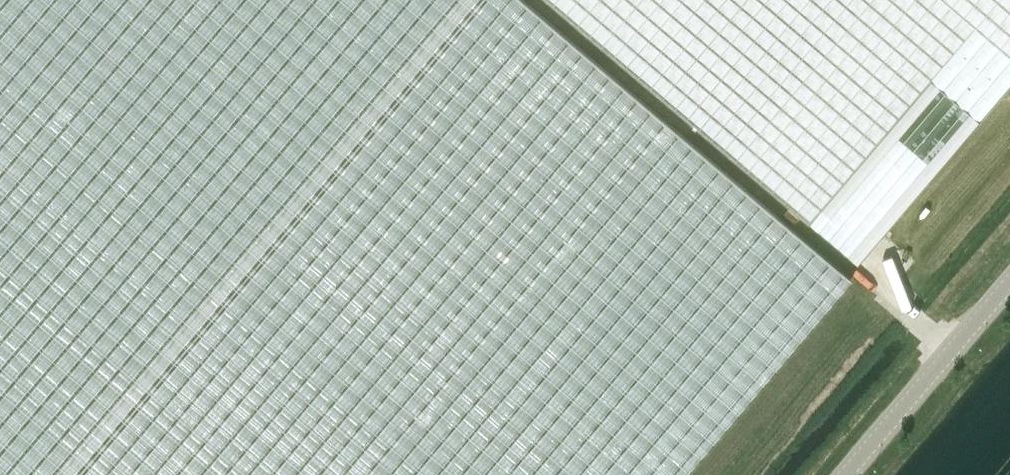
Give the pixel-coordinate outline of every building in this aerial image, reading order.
[(851,278),(524,0),(0,0),(0,474),(684,474),(851,278)] [(809,222),(931,79),(980,121),(1009,85),(1009,0),(549,0),(809,222)]
